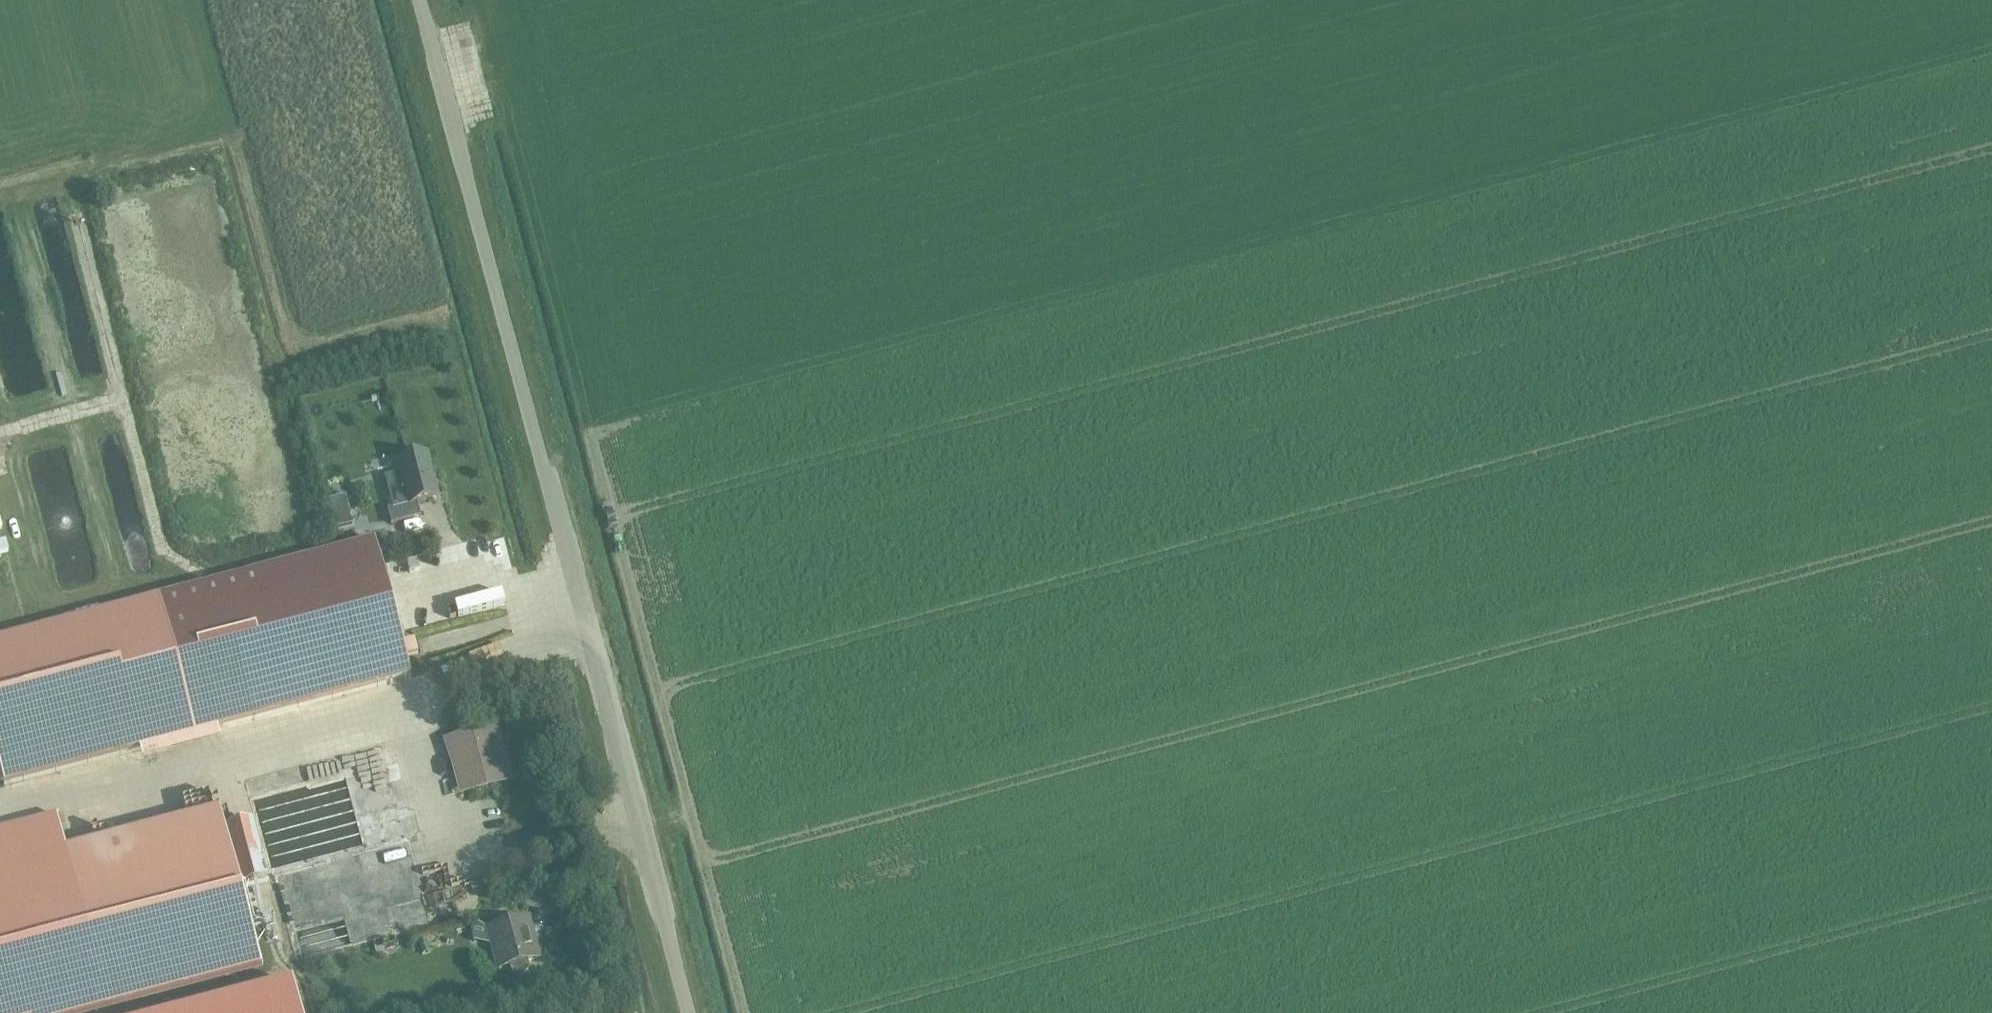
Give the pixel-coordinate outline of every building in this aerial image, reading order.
[(391,524),(421,516),(417,502),(438,497),(426,453),(397,461),(400,472),(385,476),(393,507),(387,509),(391,524)] [(349,507),(333,511),(337,528),(353,524),(349,507)] [(5,540),(0,541),(0,554),(9,552),(5,540)] [(414,641),(402,644),(375,541),(0,640),(0,771),(4,784),(411,677),(406,657),(418,654),(414,641)] [(15,575),(0,579),(0,592),(19,587),(15,575)] [(498,728),(447,742),(457,781),(508,768),(498,728)] [(325,769),(341,828),(368,821),(363,804),(402,794),(402,793),(408,788),(401,759),(377,756),(377,755),(325,769)] [(190,837),(82,867),(78,847),(67,850),(56,817),(0,831),(0,1012),(76,1012),(106,1005),(260,965),(240,889),(270,880),(254,821),(224,829),(190,837)] [(452,912),(468,908),(465,896),(448,900),(452,912)] [(527,971),(528,967),(527,961),(538,958),(528,920),(489,930),(500,969),(511,966),(512,971),(515,974),(520,975),(524,974),(527,971)] [(397,955),(180,1012),(411,1012),(397,955)]
